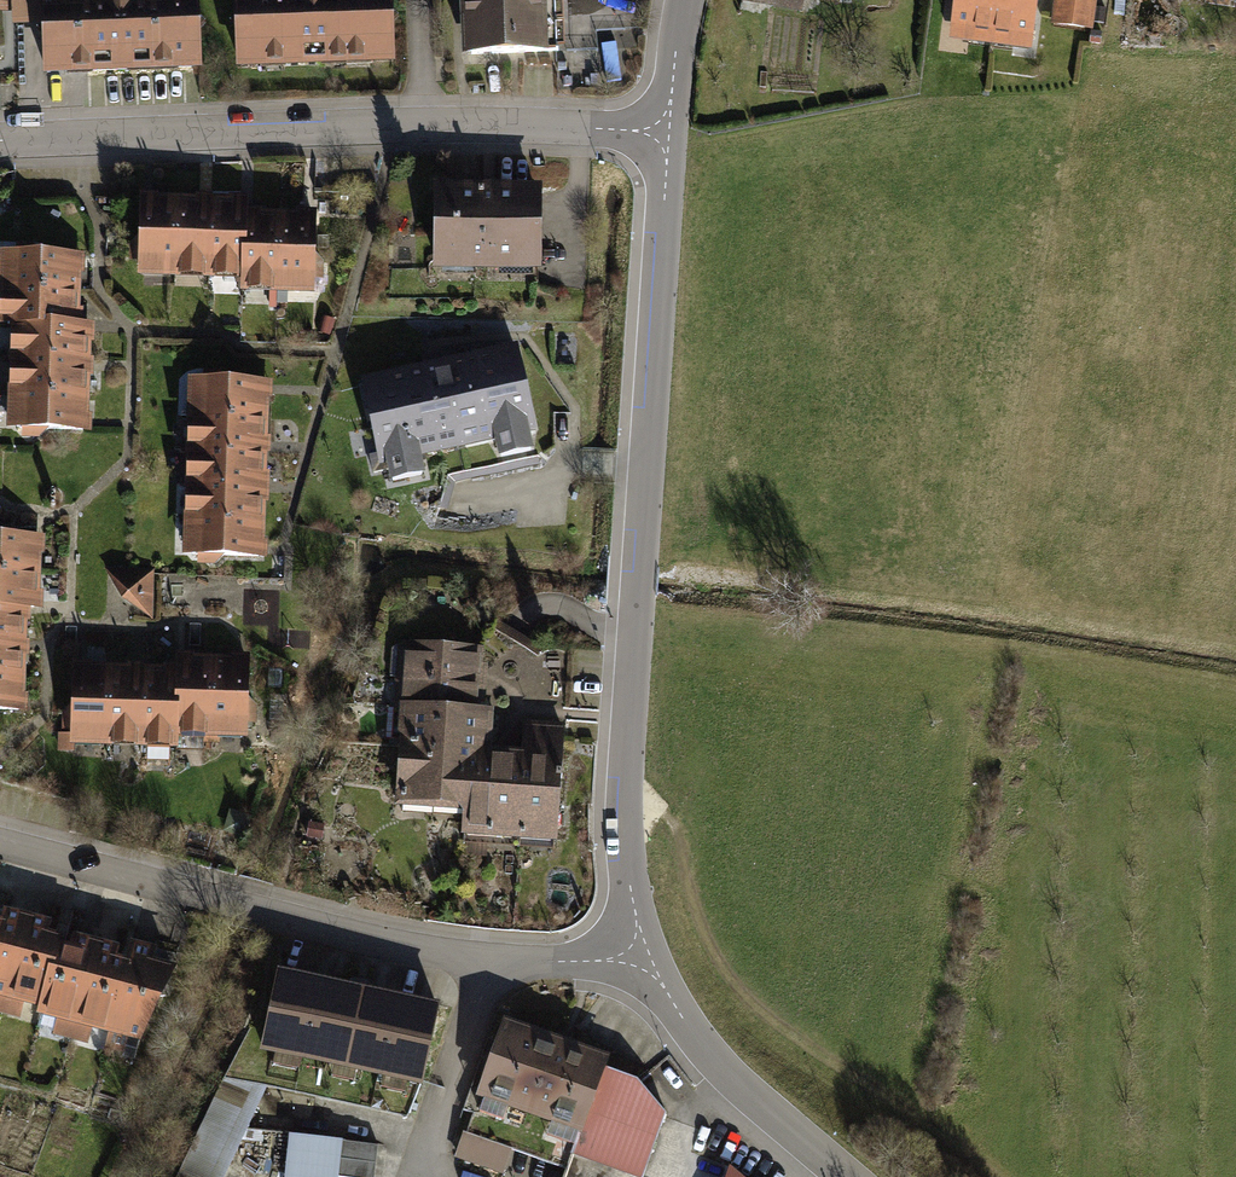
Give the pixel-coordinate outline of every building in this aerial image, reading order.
[(195,0),(1,0),(1,1),(1,4),(9,4),(15,3),(16,23),(30,22),(45,22),(46,71),(198,66),(195,0)] [(245,69),(403,62),(400,0),(242,0),(245,69)] [(474,55),(560,50),(557,0),(470,0),(474,55)] [(956,38),(1041,54),(1052,0),(964,0),(956,38)] [(1055,25),(1097,32),(1102,0),(1059,0),(1055,25)] [(545,192),(437,190),(436,272),(544,273),(545,192)] [(261,198),(147,200),(148,279),(254,278),(254,293),(321,292),(320,215),(261,216),(261,198)] [(84,254),(7,252),(5,326),(17,326),(14,429),(94,431),(97,321),(83,321),(84,254)] [(520,345),(359,386),(381,471),(389,469),(394,489),(428,480),(423,460),(500,441),(505,460),(536,452),(532,437),(543,434),(520,345)] [(276,380),(194,378),(189,558),(272,560),(276,380)] [(0,531),(0,704),(31,704),(32,608),(46,609),(47,531),(0,531)] [(115,564),(114,611),(160,612),(160,564),(115,564)] [(490,644),(401,641),(398,712),(409,712),(406,808),(475,811),(474,838),(571,842),(575,726),(528,724),(527,753),(499,751),(501,708),(487,707),(490,644)] [(179,663),(79,662),(78,743),(186,744),(186,732),(255,732),(255,654),(179,653),(179,663)] [(0,907),(0,996),(147,1039),(171,956),(0,907)] [(453,1003),(291,971),(274,1056),(436,1088),(453,1003)] [(515,1023),(489,1101),(592,1136),(584,1161),(632,1176),(654,1176),(675,1115),(650,1082),(616,1071),(621,1058),(515,1023)] [(268,1085),(228,1069),(185,1176),(231,1176),(268,1085)] [(511,1168),(517,1141),(466,1131),(460,1158),(511,1168)] [(293,1139),(289,1176),(343,1176),(343,1172),(381,1176),(383,1148),(293,1139)]
